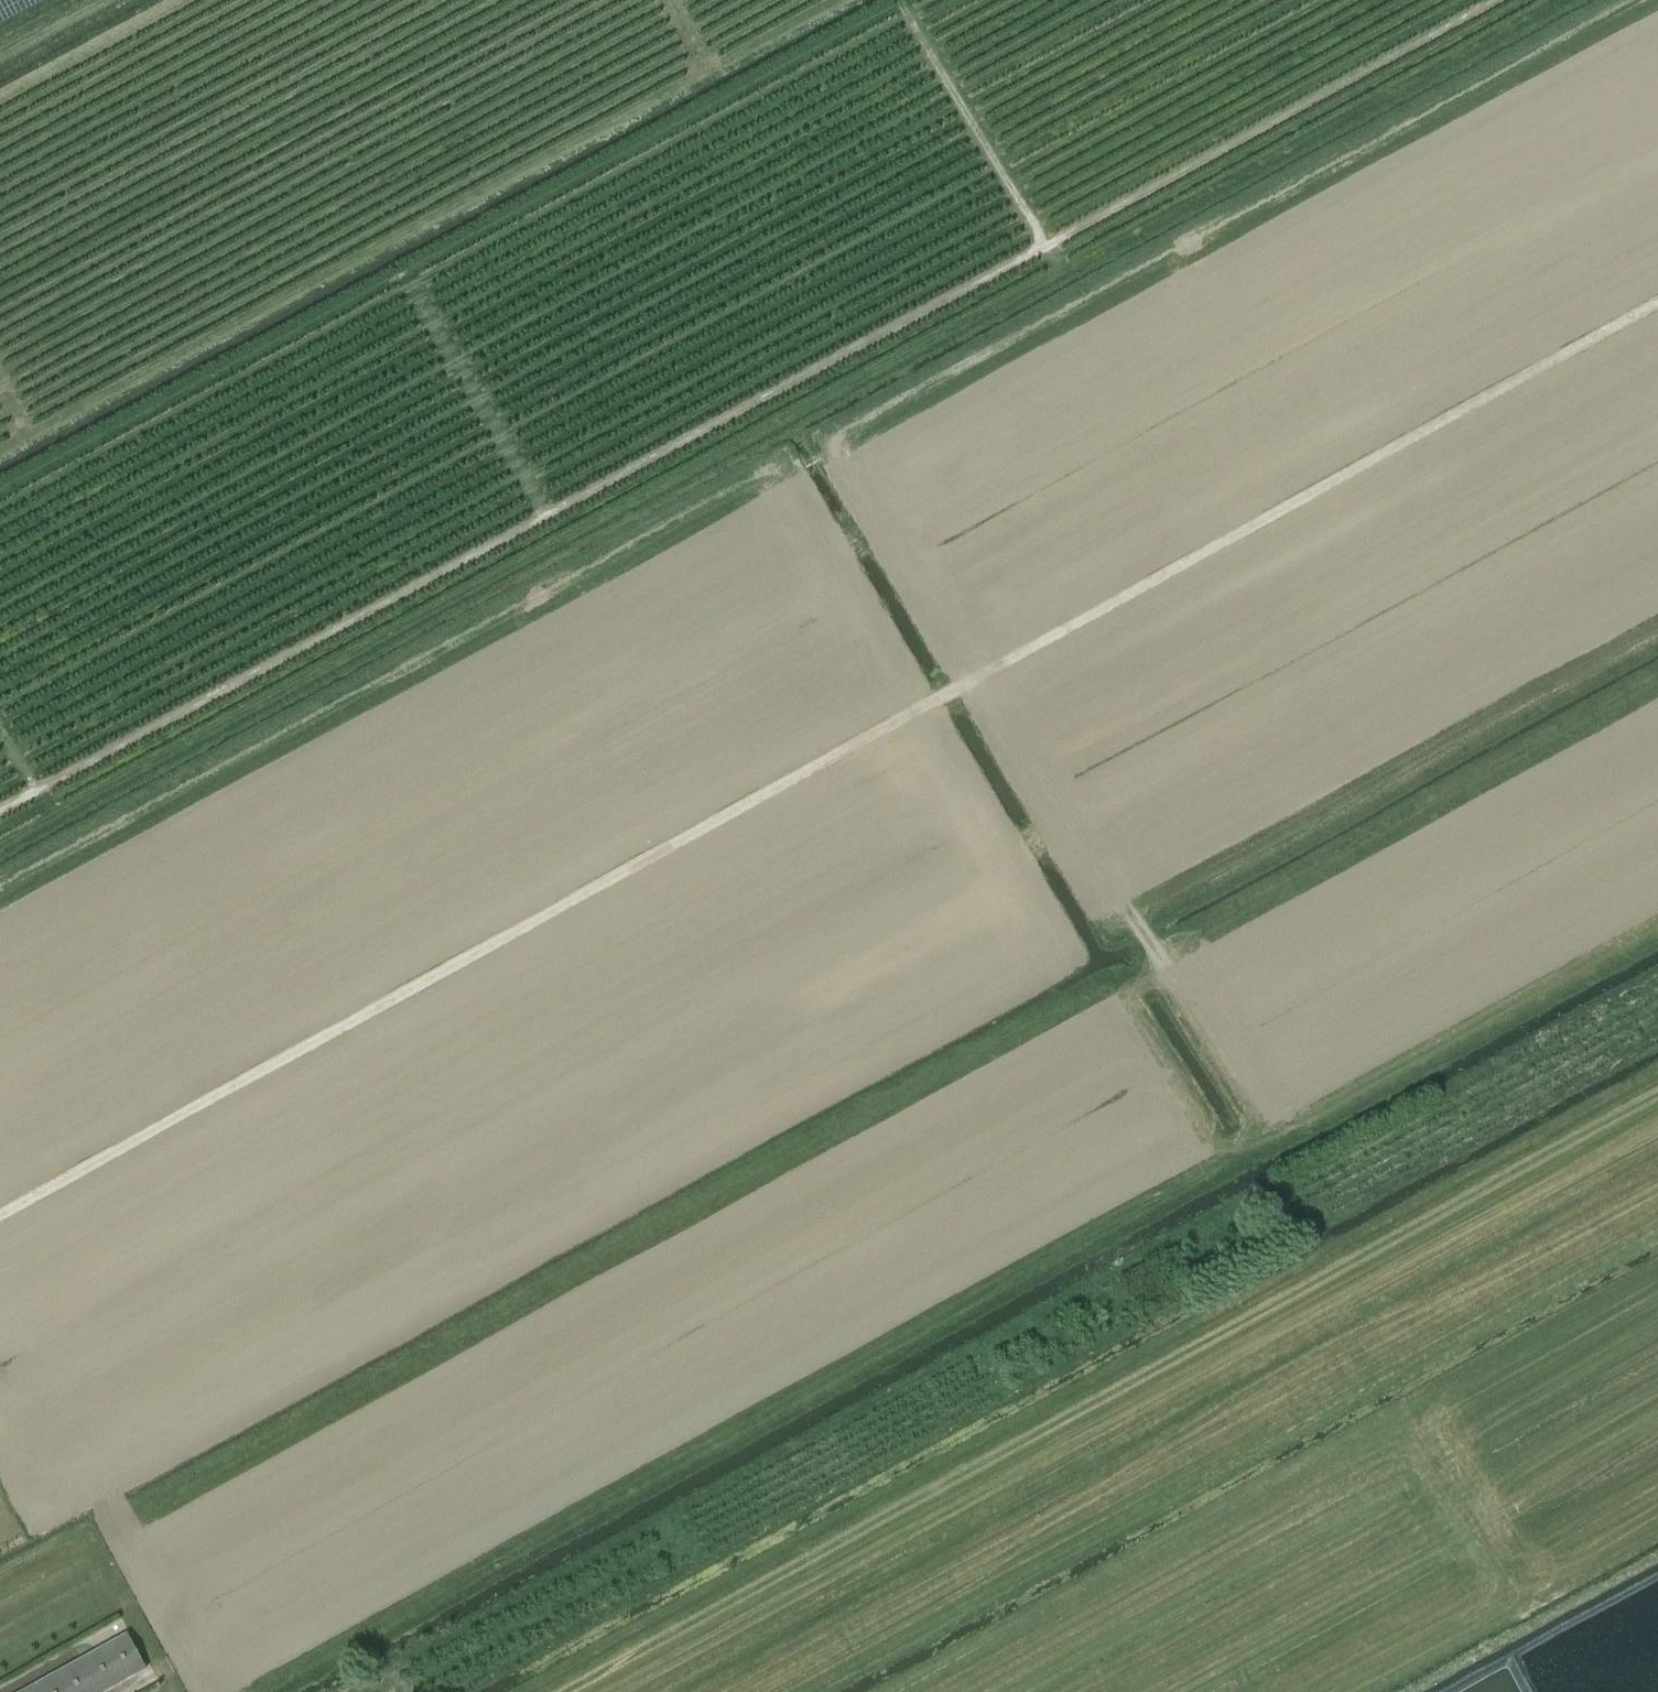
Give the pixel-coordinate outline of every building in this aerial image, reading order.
[(147,1669),(128,1636),(29,1691),(106,1691),(147,1669)]
